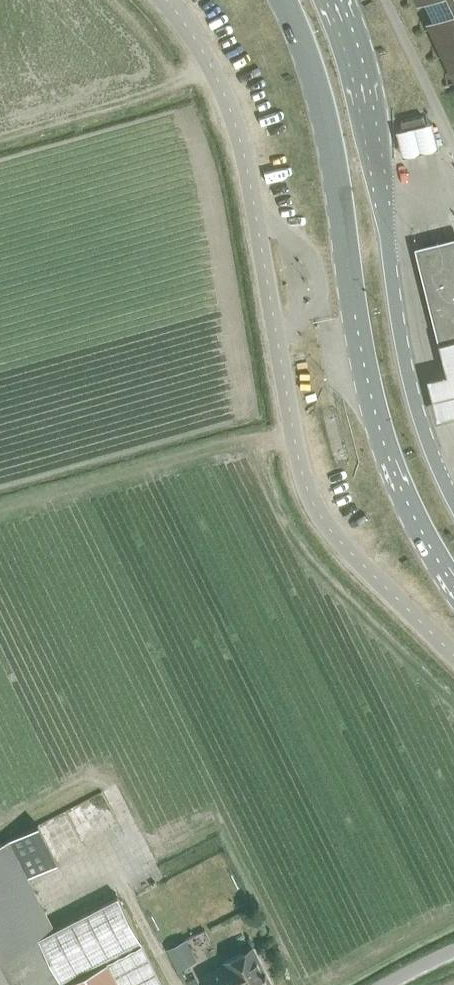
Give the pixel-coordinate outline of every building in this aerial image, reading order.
[(416,4),(423,1),(432,19),(425,23),(453,82),(453,0),(414,0),(416,4)] [(400,120),(402,128),(395,130),(402,156),(438,146),(431,121),(424,123),(422,114),(400,120)] [(421,249),(418,250),(442,348),(453,345),(453,241),(421,249)] [(442,348),(446,363),(449,377),(432,381),(440,417),(453,414),(453,345),(442,348)] [(60,980),(139,939),(117,897),(54,930),(25,875),(8,841),(0,845),(0,984),(63,984),(60,980)] [(185,941),(166,950),(173,964),(192,955),(185,941)] [(141,944),(124,953),(84,974),(63,984),(163,984),(141,944)] [(207,984),(270,984),(265,974),(266,973),(264,971),(263,971),(251,947),(224,961),(225,964),(203,976),(207,984)]
